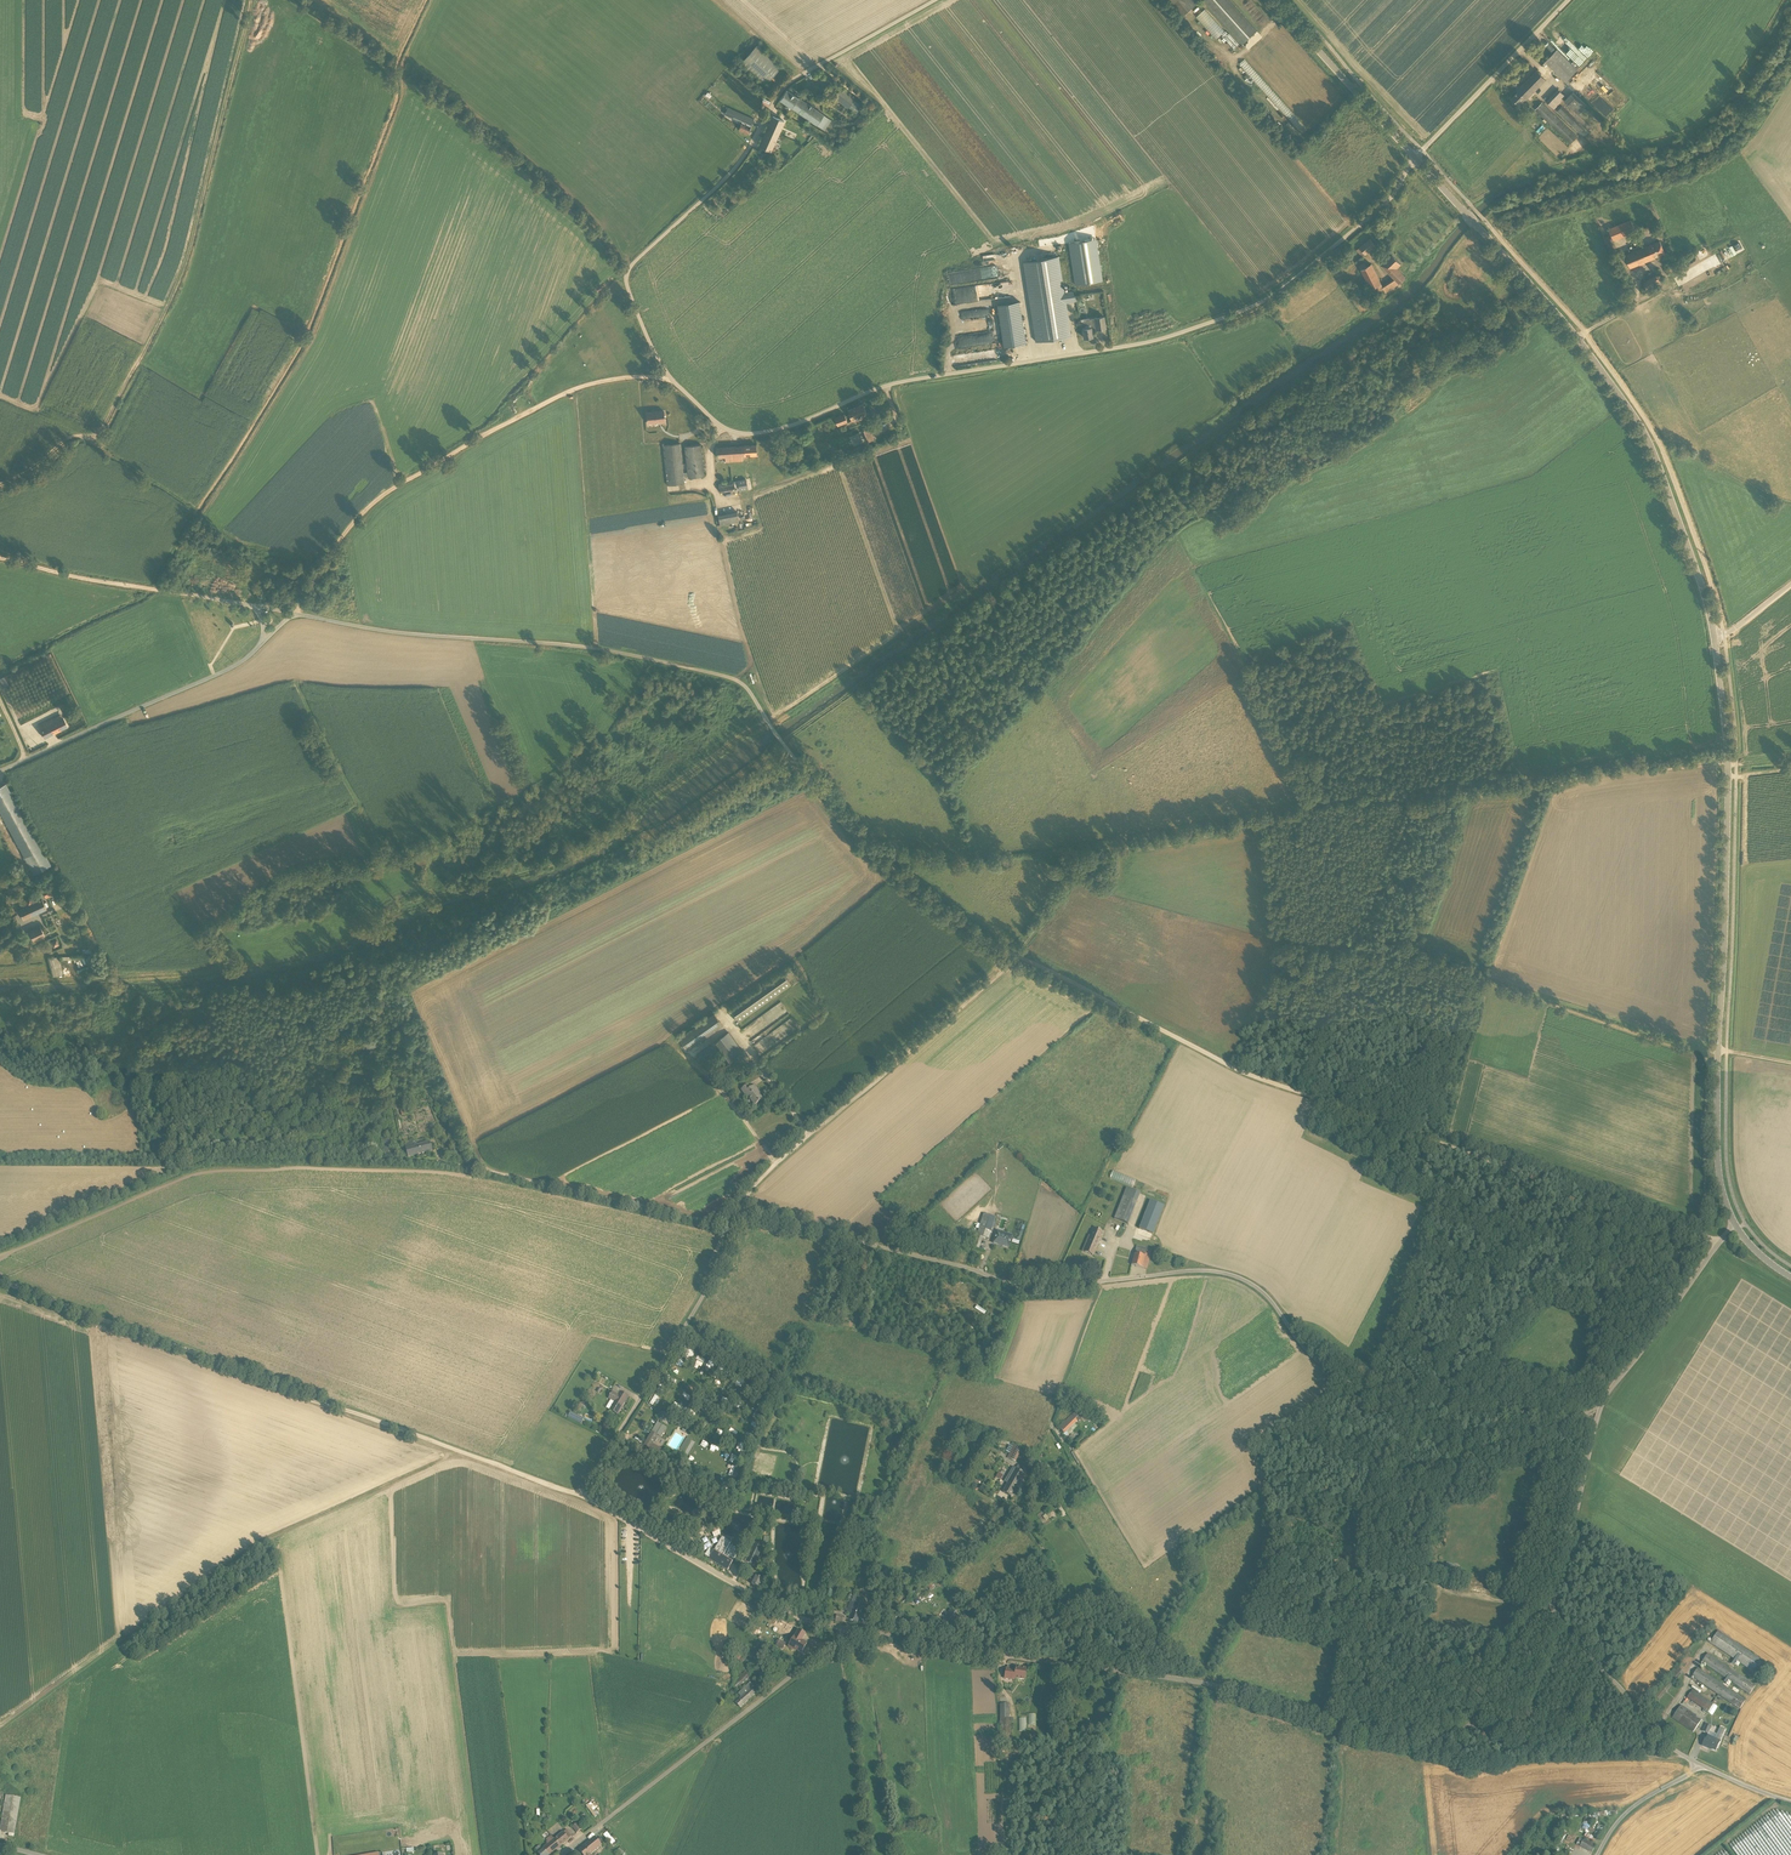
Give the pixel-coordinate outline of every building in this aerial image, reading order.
[(1172,5),(1183,16),(1196,4),(1192,0),(1168,0),(1172,5)] [(1229,0),(1204,0),(1243,44),(1257,31),(1229,0)] [(1216,39),(1225,32),(1205,9),(1196,17),(1216,39)] [(1225,36),(1232,47),(1237,44),(1230,33),(1225,36)] [(765,85),(782,67),(758,45),(741,63),(765,85)] [(1569,85),(1571,83),(1568,80),(1577,70),(1557,50),(1545,62),(1569,85)] [(1243,59),(1238,63),(1259,86),(1264,81),(1243,59)] [(1526,99),(1545,80),(1536,71),(1517,91),(1518,92),(1512,98),(1518,105),(1525,98),(1526,99)] [(856,114),(862,107),(837,87),(835,89),(831,94),(835,97),(834,97),(856,114)] [(1555,109),(1560,103),(1566,96),(1558,89),(1546,101),(1555,109)] [(824,126),(829,119),(787,90),(780,99),(825,130),(827,127),(824,126)] [(1579,115),(1588,106),(1573,92),(1564,101),(1579,115)] [(1625,99),(1619,92),(1611,99),(1618,105),(1621,102),(1625,99)] [(1570,144),(1578,136),(1542,102),(1535,110),(1570,144)] [(1307,129),(1284,103),(1279,108),(1303,133),(1307,129)] [(1579,133),(1585,127),(1563,106),(1557,111),(1579,133)] [(748,134),(754,119),(728,108),(725,115),(742,122),(739,130),(748,134)] [(784,122),(773,117),(760,146),(772,151),(777,138),(782,140),(790,122),(785,119),(784,122)] [(1613,240),(1635,231),(1631,220),(1609,229),(1613,240)] [(1092,238),(1066,242),(1072,285),(1099,280),(1092,238)] [(1364,256),(1376,245),(1370,239),(1357,250),(1364,256)] [(1630,268),(1644,262),(1644,261),(1665,252),(1660,240),(1624,255),(1630,268)] [(1382,264),(1394,278),(1399,283),(1405,277),(1401,272),(1397,268),(1401,264),(1392,254),(1382,264)] [(1064,292),(1058,256),(1023,262),(1036,342),(1071,336),(1065,303),(1075,301),(1073,291),(1064,292)] [(1400,284),(1399,283),(1394,278),(1382,286),(1371,265),(1367,267),(1365,262),(1360,265),(1362,269),(1374,293),(1383,288),(1386,293),(1400,284)] [(1668,272),(1676,268),(1673,264),(1666,268),(1668,272)] [(1647,290),(1660,281),(1656,275),(1643,283),(1647,290)] [(1006,282),(975,285),(976,294),(975,294),(975,300),(1007,297),(1006,282)] [(1004,347),(1026,343),(1019,301),(997,305),(1004,347)] [(1106,328),(1104,317),(1090,319),(1091,322),(1082,323),(1084,338),(1093,337),(1092,330),(1097,329),(1097,330),(1106,328)] [(957,348),(993,343),(992,331),(955,336),(957,348)] [(868,415),(863,404),(852,409),(852,408),(848,410),(852,421),(868,415)] [(648,423),(665,421),(664,411),(647,413),(648,423)] [(838,426),(848,423),(845,414),(834,418),(838,426)] [(867,440),(868,442),(875,440),(870,427),(863,430),(867,440)] [(684,473),(680,443),(663,445),(668,485),(685,483),(684,477),(684,476),(689,475),(689,478),(705,476),(701,445),(685,447),(688,472),(684,473)] [(733,462),(743,461),(743,456),(757,455),(756,445),(731,447),(733,462)] [(733,462),(731,447),(717,448),(717,457),(725,457),(725,462),(733,462)] [(740,491),(748,489),(746,479),(738,481),(740,491)] [(721,493),(736,489),(734,481),(719,484),(721,493)] [(720,525),(739,522),(737,511),(718,515),(720,525)] [(0,679),(0,685),(1,687),(14,681),(10,673),(0,679)] [(37,726),(44,738),(67,727),(61,714),(37,726)] [(0,786),(0,813),(33,874),(50,865),(5,783),(0,786)] [(43,891),(42,892),(42,893),(43,893),(46,898),(58,892),(54,884),(42,890),(43,891)] [(59,895),(65,906),(71,902),(65,892),(59,895)] [(42,899),(40,900),(37,895),(25,901),(27,905),(18,910),(23,920),(46,909),(42,899)] [(33,941),(45,936),(40,926),(28,931),(33,941)] [(59,945),(56,939),(50,942),(53,947),(59,945)] [(50,964),(60,965),(58,956),(49,959),(50,964)] [(101,966),(99,962),(78,970),(80,974),(101,966)] [(50,964),(53,977),(62,975),(60,965),(50,964)] [(739,1021),(791,985),(782,971),(730,1008),(739,1021)] [(722,1025),(714,1013),(678,1039),(687,1050),(722,1025)] [(725,1064),(742,1052),(727,1032),(698,1054),(704,1062),(716,1052),(725,1064)] [(750,1089),(748,1085),(741,1090),(747,1098),(749,1097),(755,1105),(763,1099),(758,1091),(759,1091),(755,1086),(750,1089)] [(252,1092),(243,1092),(243,1100),(252,1100),(252,1092)] [(402,1115),(411,1113),(409,1106),(400,1108),(402,1115)] [(433,1151),(431,1142),(430,1141),(417,1144),(406,1147),(408,1157),(433,1151)] [(1132,1186),(1135,1178),(1112,1170),(1109,1177),(1132,1186)] [(1126,1188),(1123,1196),(1137,1202),(1140,1194),(1126,1188)] [(1153,1233),(1162,1204),(1147,1200),(1139,1229),(1153,1233)] [(983,1237),(989,1239),(995,1217),(984,1213),(973,1247),(979,1249),(983,1237)] [(1094,1232),(1093,1232),(1085,1252),(1093,1255),(1102,1235),(1100,1235),(1102,1231),(1095,1228),(1094,1232)] [(1007,1236),(997,1233),(997,1231),(993,1243),(999,1244),(1002,1245),(1002,1246),(1008,1248),(1012,1236),(1011,1239),(1007,1238),(1007,1236)] [(1146,1269),(1148,1263),(1152,1249),(1137,1245),(1131,1265),(1146,1269)] [(678,1369),(681,1365),(676,1361),(673,1364),(678,1369)] [(620,1396),(613,1392),(610,1398),(616,1401),(611,1410),(618,1415),(628,1397),(622,1393),(620,1396)] [(675,1403),(673,1406),(681,1411),(683,1408),(675,1403)] [(1065,1433),(1074,1424),(1077,1421),(1078,1422),(1083,1417),(1084,1415),(1078,1409),(1072,1415),(1071,1414),(1059,1427),(1065,1433)] [(663,1410),(659,1417),(667,1422),(671,1415),(663,1410)] [(735,1439),(739,1433),(731,1427),(727,1434),(735,1439)] [(658,1453),(660,1448),(653,1444),(658,1435),(652,1432),(644,1445),(658,1453)] [(1022,1449),(1013,1445),(1009,1453),(1007,1457),(1016,1462),(1022,1449)] [(1009,1479),(1003,1492),(1010,1497),(1025,1468),(1019,1464),(1016,1468),(1011,1466),(1005,1477),(1009,1479)] [(728,1475),(736,1477),(739,1469),(731,1466),(728,1475)] [(728,1570),(733,1562),(740,1548),(722,1537),(714,1551),(709,1548),(705,1555),(709,1558),(709,1559),(728,1570)] [(746,1561),(754,1565),(764,1544),(755,1540),(746,1561)] [(1445,1568),(1445,1574),(1444,1575),(1455,1577),(1456,1570),(1445,1568)] [(760,1588),(763,1579),(750,1574),(748,1577),(754,1580),(752,1584),(760,1588)] [(862,1606),(866,1595),(864,1594),(864,1593),(859,1591),(858,1596),(857,1595),(855,1603),(850,1601),(847,1612),(851,1613),(849,1620),(857,1623),(863,1607),(862,1606)] [(950,1629),(960,1616),(951,1609),(942,1622),(950,1629)] [(844,1623),(845,1618),(845,1616),(836,1614),(835,1622),(844,1623)] [(794,1636),(788,1646),(794,1650),(795,1649),(801,1653),(806,1644),(801,1641),(805,1634),(798,1630),(794,1636)] [(1759,1676),(1767,1664),(1718,1630),(1710,1643),(1759,1676)] [(776,1645),(783,1649),(786,1644),(779,1640),(776,1645)] [(1749,1695),(1755,1686),(1708,1653),(1702,1662),(1749,1695)] [(1024,1680),(1025,1674),(1026,1668),(1016,1667),(1016,1670),(1006,1668),(1004,1678),(1014,1680),(1014,1679),(1024,1680)] [(1739,1709),(1746,1700),(1699,1668),(1692,1677),(1739,1709)] [(737,1689),(750,1676),(745,1671),(738,1677),(739,1679),(733,1685),(737,1689)] [(735,1702),(740,1707),(757,1694),(752,1689),(751,1688),(754,1686),(750,1682),(738,1693),(742,1697),(735,1702)] [(1713,1703),(1693,1690),(1687,1698),(1707,1711),(1713,1703)] [(1001,1704),(1001,1743),(1010,1743),(1010,1718),(1009,1718),(1009,1704),(1001,1704)] [(1702,1719),(1681,1705),(1672,1718),(1693,1732),(1702,1719)] [(1708,1734),(1712,1726),(1706,1724),(1703,1732),(1708,1734)] [(1720,1741),(1725,1729),(1720,1727),(1715,1739),(1707,1735),(1702,1745),(1709,1748),(1716,1751),(1720,1741)] [(20,1798),(5,1795),(0,1825),(0,1835),(3,1836),(3,1833),(4,1833),(8,1834),(8,1836),(13,1837),(20,1798)] [(595,1809),(594,1807),(596,1806),(593,1800),(585,1805),(593,1818),(596,1816),(592,1810),(595,1809)] [(580,1820),(586,1816),(583,1812),(577,1817),(580,1820)] [(577,1833),(581,1829),(576,1823),(572,1826),(577,1833)] [(572,1836),(567,1830),(564,1833),(563,1832),(554,1839),(560,1846),(569,1839),(572,1836)] [(560,1846),(554,1839),(552,1835),(546,1840),(548,1842),(547,1843),(548,1845),(538,1852),(540,1854),(550,1854),(560,1846)] [(602,1845),(595,1836),(579,1850),(583,1854),(592,1854),(591,1854),(602,1845)] [(1586,1841),(1583,1846),(1591,1851),(1594,1846),(1586,1841)]
